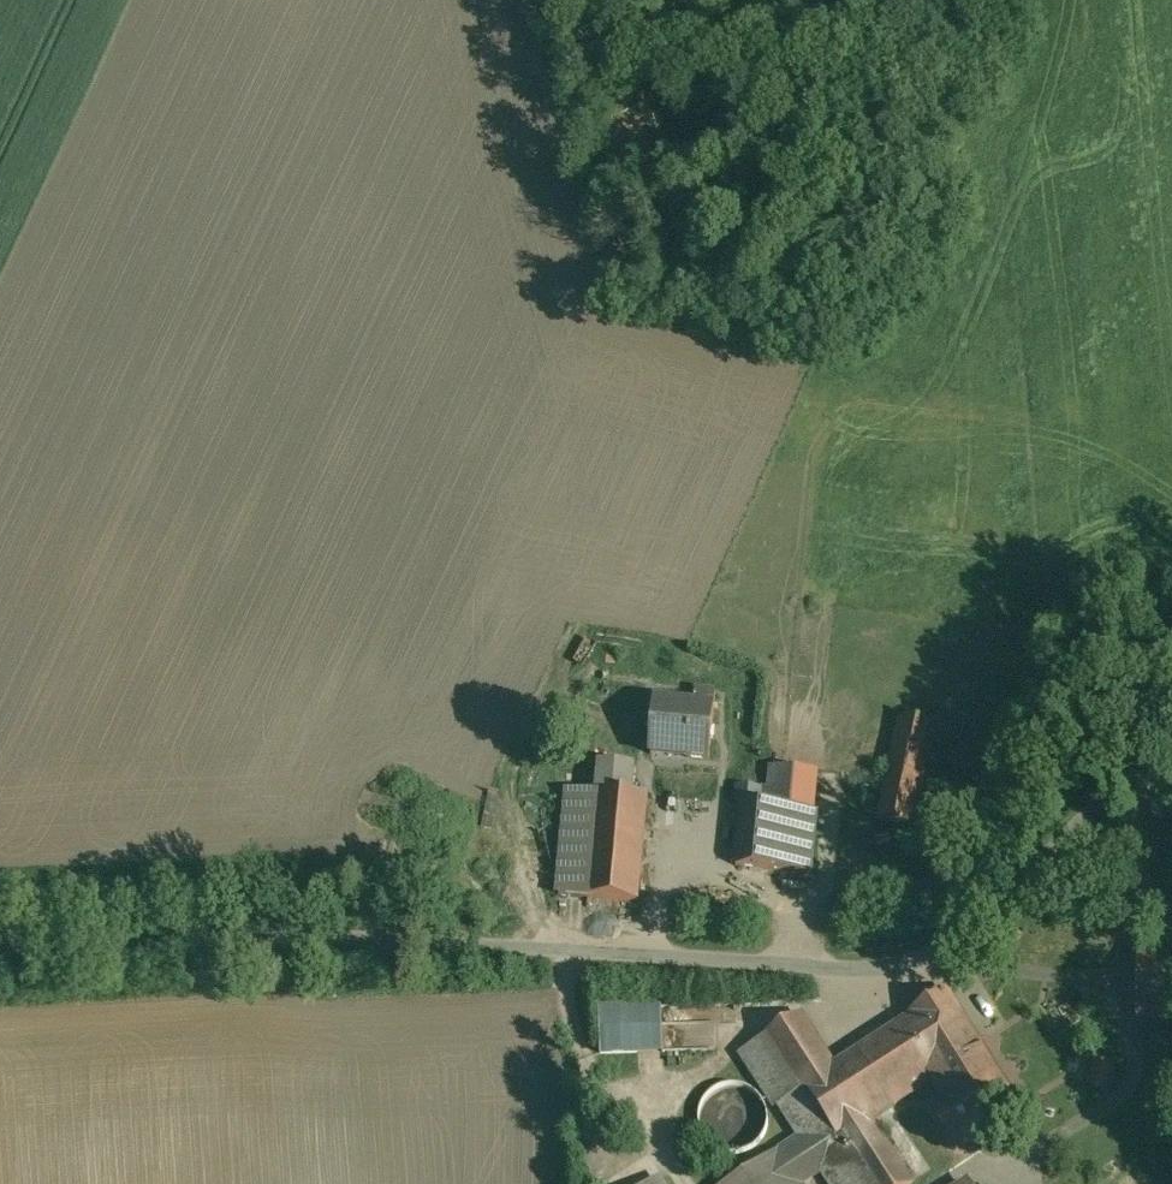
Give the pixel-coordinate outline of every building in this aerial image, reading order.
[(697,704),(657,702),(654,753),(656,753),(657,751),(667,751),(667,753),(714,756),(718,692),(698,691),(697,704)] [(904,714),(881,816),(959,834),(965,809),(921,799),(938,722),(904,714)] [(828,769),(783,764),(779,806),(773,864),(818,868),(828,769)] [(564,787),(555,894),(638,901),(648,795),(564,787)] [(779,806),(742,803),(738,861),(773,864),(779,806)] [(836,1066),(803,1015),(742,1054),(775,1106),(781,1103),(803,1137),(730,1183),(802,1183),(824,1170),(833,1183),(910,1183),(913,1182),(879,1128),(885,1124),(879,1115),(934,1080),(930,1074),(979,1043),(947,992),(913,1014),(914,1016),(836,1066)] [(663,1055),(661,1002),(599,1004),(601,1057),(663,1055)] [(979,1043),(930,1074),(934,1080),(946,1098),(933,1106),(959,1147),(971,1139),(973,1142),(1022,1110),(979,1043)] [(749,1087),(745,1085),(741,1084),(733,1084),(725,1085),(720,1087),(717,1088),(714,1090),(711,1093),(708,1096),(705,1101),(702,1105),(701,1109),(700,1115),(699,1120),(700,1124),(701,1128),(702,1132),(705,1138),(709,1142),(711,1145),(714,1147),(719,1150),(723,1152),(728,1153),(735,1154),(741,1153),(746,1152),(750,1150),(753,1148),(756,1146),(759,1144),(762,1140),(765,1136),(767,1132),(768,1127),(769,1123),(769,1118),(768,1112),(767,1108),(766,1103),(763,1099),(760,1095),(757,1092),(753,1089),(749,1087)]
